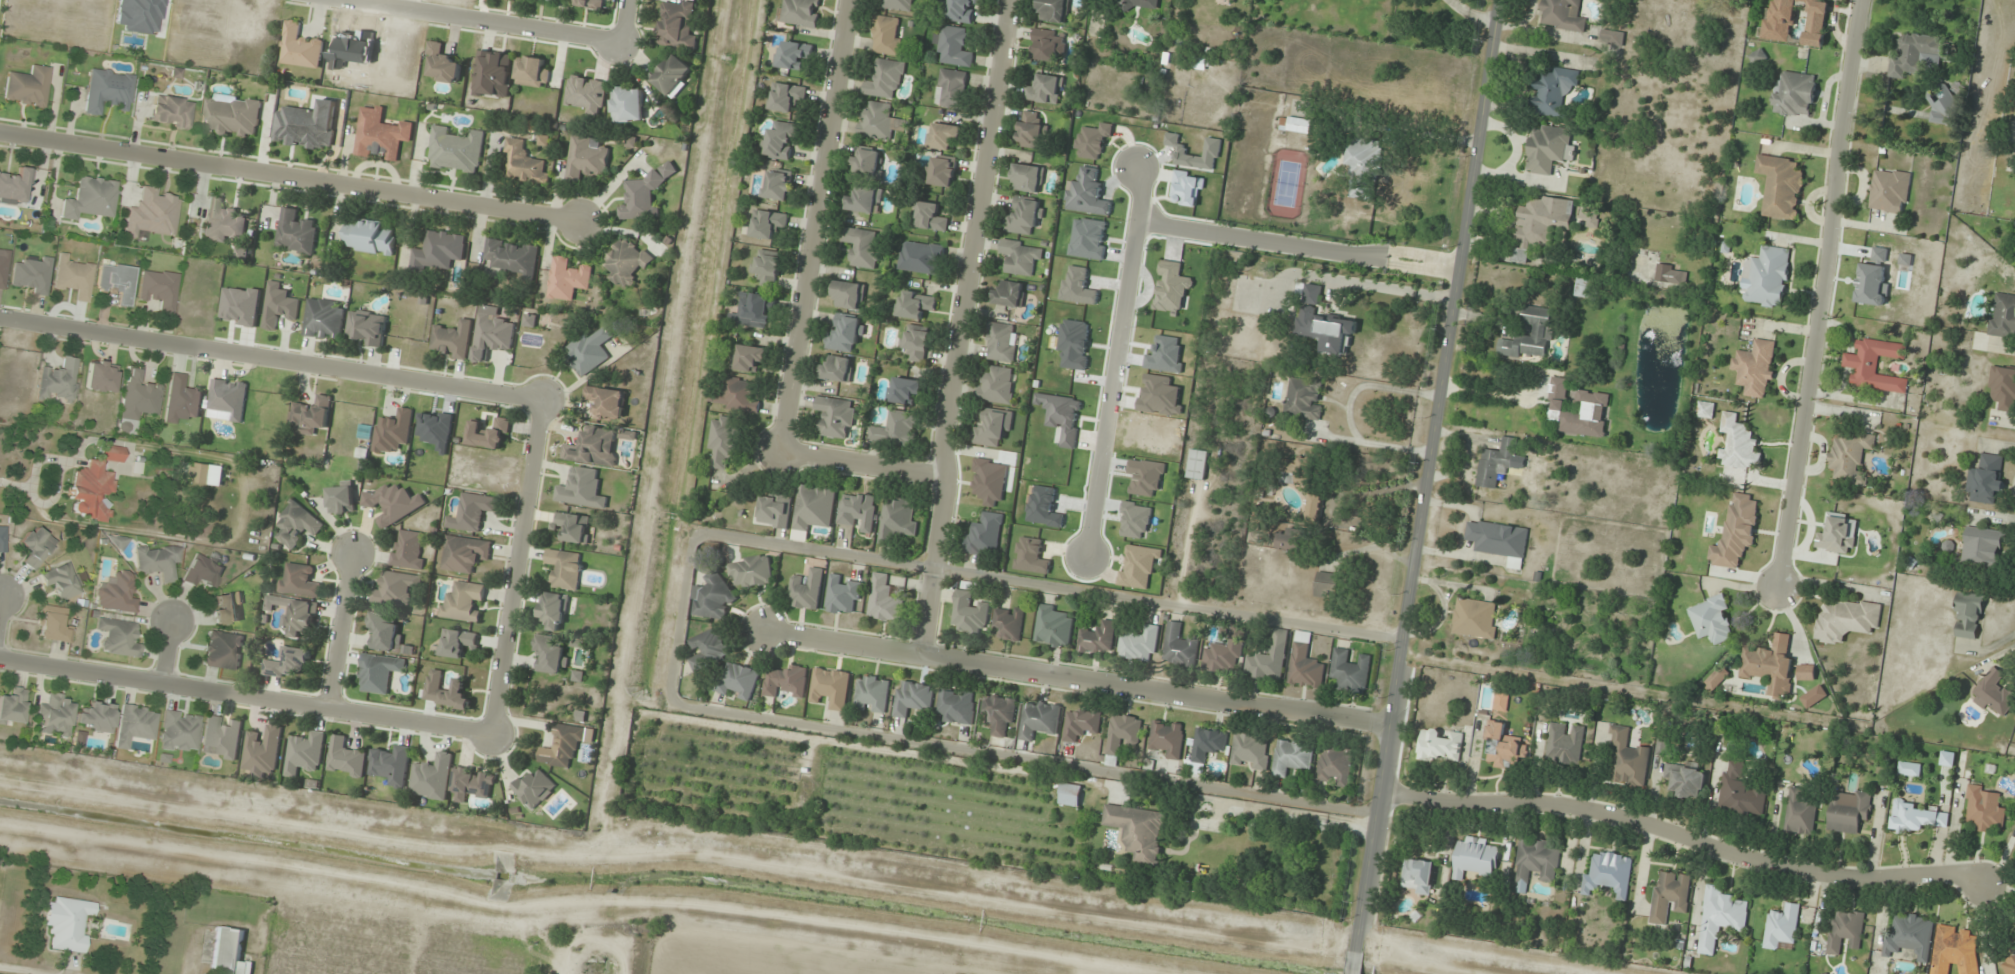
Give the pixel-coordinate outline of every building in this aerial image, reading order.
[(603,10),(604,0),(574,0),(573,6),(603,10)] [(696,51),(698,30),(691,29),(694,2),(678,0),(663,0),(657,46),(696,51)] [(821,0),(782,0),(779,24),(818,28),(821,0)] [(884,10),(913,12),(914,0),(885,0),(884,10)] [(948,20),(971,23),(973,6),(981,7),(982,0),(950,0),(948,20)] [(1069,0),(1041,0),(1037,18),(1064,24),(1069,0)] [(1161,0),(1117,0),(1116,6),(1160,11),(1161,0)] [(1539,26),(1586,32),(1588,15),(1578,14),(1580,0),(1543,0),(1539,26)] [(1795,4),(1809,6),(1805,46),(1824,48),(1829,2),(1822,1),(1822,0),(1775,0),(1774,9),(1764,8),(1761,39),(1791,42),(1795,4)] [(905,20),(877,15),(871,52),(898,57),(905,20)] [(279,65),(320,69),(323,41),(302,39),(304,22),(284,19),(279,65)] [(942,25),(937,62),(972,67),(974,51),(965,50),(968,29),(942,25)] [(1065,32),(1034,30),(1032,60),(1063,62),(1065,32)] [(1602,43),(1622,43),(1622,30),(1602,30),(1602,43)] [(1889,78),(1906,79),(1907,74),(1919,75),(1920,65),(1939,67),(1940,59),(1948,60),(1950,45),(1941,44),(1941,37),(1900,33),(1898,57),(1891,56),(1889,78)] [(775,67),(800,70),(802,61),(812,62),(814,45),(779,40),(775,67)] [(442,42),(428,43),(429,82),(460,81),(459,63),(452,63),(452,54),(442,55),(442,42)] [(509,99),(513,53),(476,50),(472,95),(509,99)] [(1766,59),(1763,50),(1750,56),(1754,64),(1766,59)] [(650,78),(670,99),(696,74),(676,53),(650,78)] [(543,68),(545,60),(521,55),(515,83),(546,89),(550,69),(543,68)] [(863,95),(894,100),(895,89),(902,90),(906,62),(879,58),(875,81),(866,80),(863,95)] [(50,67),(30,64),(29,73),(6,71),(2,102),(45,107),(50,67)] [(129,110),(135,74),(89,67),(83,113),(101,116),(103,106),(129,110)] [(970,73),(941,68),(935,105),(964,110),(970,73)] [(1565,118),(1568,89),(1578,90),(1580,70),(1554,68),(1553,73),(1537,72),(1532,115),(1565,118)] [(1817,76),(1785,72),(1782,94),(1772,92),(1769,113),(1812,118),(1817,76)] [(1026,102),(1060,103),(1061,76),(1039,75),(1038,83),(1027,82),(1026,102)] [(793,113),(795,103),(804,104),(807,87),(774,82),(770,110),(793,113)] [(612,123),(643,123),(643,87),(612,87),(612,123)] [(189,129),(194,100),(153,93),(147,122),(189,129)] [(262,101),(207,94),(202,132),(258,139),(262,101)] [(337,100),(318,98),(317,109),(276,105),(273,145),(332,150),(337,100)] [(893,142),(895,130),(906,132),(907,120),(889,117),(891,104),(865,100),(859,137),(893,142)] [(1933,101),(1932,122),(1950,123),(1951,102),(1933,101)] [(361,104),(355,156),(398,161),(401,141),(412,143),(415,123),(383,119),(385,107),(361,104)] [(1040,124),(1041,113),(1021,111),(1019,147),(1045,149),(1047,125),(1040,124)] [(1310,132),(1310,118),(1282,118),(1282,126),(1287,126),(1287,132),(1310,132)] [(789,160),(791,142),(799,143),(802,125),(771,120),(765,157),(789,160)] [(953,142),(958,144),(963,130),(935,121),(927,145),(949,152),(953,142)] [(450,136),(452,126),(432,124),(427,168),(479,174),(484,130),(469,128),(468,138),(450,136)] [(1576,140),(1569,139),(1569,128),(1540,126),(1539,135),(1529,134),(1526,174),(1553,176),(1554,163),(1574,164),(1576,140)] [(603,137),(572,133),(567,182),(584,184),(585,173),(607,176),(610,150),(602,149),(603,137)] [(504,180),(547,185),(550,160),(526,157),(529,140),(509,137),(504,180)] [(1343,196),(1373,201),(1382,142),(1352,137),(1343,196)] [(882,151),(855,150),(854,177),(881,178),(882,151)] [(925,182),(951,189),(958,160),(932,154),(925,182)] [(1798,160),(1758,154),(1755,175),(1767,176),(1761,216),(1799,222),(1806,171),(1796,170),(1798,160)] [(1010,188),(1040,194),(1045,169),(1016,163),(1010,188)] [(31,168),(20,167),(18,175),(0,173),(0,198),(25,202),(31,168)] [(1873,167),(1867,210),(1905,216),(1912,173),(1873,167)] [(792,172),(766,170),(764,199),(791,201),(792,172)] [(619,221),(661,219),(660,206),(654,206),(653,191),(664,190),(663,176),(676,176),(676,172),(626,175),(627,205),(618,205),(619,221)] [(59,219),(78,222),(80,212),(112,216),(118,180),(76,174),(72,199),(62,197),(59,219)] [(174,234),(179,198),(160,196),(161,187),(141,185),(138,206),(127,205),(123,236),(135,238),(136,230),(174,234)] [(856,196),(848,195),(847,210),(879,214),(882,189),(857,186),(856,196)] [(1570,233),(1575,200),(1529,194),(1528,205),(1519,204),(1514,244),(1555,249),(1557,231),(1570,233)] [(202,240),(233,244),(234,235),(246,237),(249,212),(224,209),(225,198),(207,196),(202,240)] [(1005,231),(1031,235),(1033,226),(1041,227),(1045,202),(1017,197),(1014,212),(1008,211),(1005,231)] [(941,205),(919,201),(915,227),(946,231),(948,217),(939,216),(941,205)] [(316,254),(319,221),(300,220),(301,209),(281,207),(277,251),(316,254)] [(1579,218),(1587,218),(1587,227),(1598,227),(1598,208),(1579,208),(1579,218)] [(788,215),(755,209),(751,237),(774,241),(775,231),(785,233),(788,215)] [(395,256),(397,233),(387,232),(388,222),(356,219),(356,225),(347,224),(345,252),(395,256)] [(850,267),(877,269),(881,231),(844,228),(843,244),(852,244),(850,267)] [(467,234),(427,229),(424,248),(414,247),(410,274),(428,276),(429,267),(452,270),(453,260),(464,262),(467,234)] [(654,259),(626,235),(603,263),(615,272),(610,277),(626,292),(654,259)] [(536,282),(540,244),(486,239),(484,259),(494,260),(493,269),(525,272),(524,281),(536,282)] [(1007,273),(1038,277),(1042,244),(1002,239),(1000,258),(1009,259),(1007,273)] [(898,270),(941,276),(945,245),(902,240),(898,270)] [(1792,249),(1763,245),(1762,256),(1751,254),(1743,304),(1784,310),(1792,249)] [(1512,263),(1529,263),(1529,248),(1512,248),(1512,263)] [(755,285),(778,287),(782,252),(759,250),(755,285)] [(88,304),(94,266),(66,262),(68,253),(58,252),(53,288),(79,291),(77,302),(88,304)] [(547,299),(577,302),(578,291),(590,293),(593,268),(572,266),(573,257),(552,255),(547,299)] [(136,266),(99,261),(96,285),(116,288),(113,306),(130,309),(136,266)] [(1655,279),(1682,286),(1686,270),(1659,263),(1655,279)] [(155,312),(173,314),(179,272),(141,268),(137,299),(156,301),(155,312)] [(302,295),(281,291),(282,282),(270,280),(262,329),(278,331),(280,318),(298,320),(302,295)] [(833,307),(863,310),(866,284),(836,281),(833,307)] [(995,306),(1024,306),(1024,281),(995,281),(995,306)] [(1593,297),(1594,284),(1576,283),(1575,296),(1593,297)] [(225,284),(220,323),(257,328),(262,289),(225,284)] [(937,297),(901,290),(897,315),(923,320),(925,310),(934,312),(937,297)] [(775,297),(742,292),(739,314),(729,313),(728,323),(771,329),(775,297)] [(2014,338),(2014,295),(1992,293),(1988,335),(2014,338)] [(346,311),(338,310),(339,301),(309,297),(304,337),(342,341),(346,311)] [(1554,309),(1522,306),(1520,324),(1532,325),(1531,338),(1499,335),(1497,353),(1550,358),(1554,309)] [(383,347),(388,316),(351,309),(346,340),(383,347)] [(474,362),(490,363),(491,351),(513,352),(516,317),(478,314),(474,362)] [(826,349),(852,353),(853,344),(862,345),(865,318),(839,315),(837,331),(829,330),(826,349)] [(467,360),(474,320),(463,319),(461,330),(435,325),(430,354),(467,360)] [(990,323),(987,360),(1014,363),(1018,325),(990,323)] [(909,349),(907,360),(927,362),(931,328),(905,325),(902,349),(909,349)] [(563,348),(581,377),(612,358),(595,329),(563,348)] [(1908,393),(1909,377),(1877,374),(1879,357),(1905,360),(1907,343),(1857,338),(1855,355),(1844,354),(1843,367),(1853,368),(1851,387),(1908,393)] [(1778,342),(1757,339),(1755,350),(1734,347),(1731,370),(1739,371),(1737,386),(1746,387),(1745,396),(1770,399),(1778,342)] [(767,363),(768,347),(735,345),(734,370),(761,372),(761,363),(767,363)] [(40,364),(36,399),(74,404),(80,357),(61,355),(60,366),(40,364)] [(851,382),(853,358),(824,356),(822,380),(851,382)] [(114,393),(117,362),(87,359),(85,390),(114,393)] [(126,365),(117,432),(135,435),(138,413),(158,416),(162,385),(142,382),(144,367),(126,365)] [(1016,369),(985,365),(980,401),(1012,405),(1016,369)] [(1997,398),(1996,410),(2014,412),(2014,368),(1991,366),(1988,397),(1997,398)] [(163,422),(182,424),(184,416),(201,418),(204,386),(184,384),(185,374),(169,372),(163,422)] [(1320,420),(1325,380),(1289,376),(1284,416),(1320,420)] [(712,393),(710,407),(759,412),(761,400),(755,399),(757,381),(725,377),(723,394),(712,393)] [(914,397),(922,398),(924,380),(895,377),(892,402),(913,404),(914,397)] [(1569,378),(1551,377),(1547,420),(1558,422),(1557,433),(1605,438),(1610,393),(1577,390),(1575,410),(1565,409),(1569,378)] [(243,423),(249,383),(212,378),(207,418),(243,423)] [(627,391),(587,385),(584,402),(596,404),(594,419),(623,423),(627,391)] [(332,397),(317,395),(316,404),(292,401),(290,424),(297,424),(296,434),(316,436),(318,427),(328,428),(332,397)] [(821,436),(852,440),(857,402),(818,396),(815,413),(824,414),(821,436)] [(1697,417),(1713,419),(1715,403),(1699,401),(1697,417)] [(410,445),(413,408),(398,406),(397,417),(377,415),(374,452),(398,455),(399,444),(410,445)] [(1015,411),(986,408),(984,426),(974,425),(972,444),(1001,447),(1002,437),(1012,438),(1015,411)] [(914,448),(919,415),(891,410),(888,426),(871,424),(869,441),(914,448)] [(1761,471),(1763,452),(1751,451),(1754,425),(1740,423),(1741,413),(1723,411),(1720,432),(1729,433),(1728,449),(1719,447),(1717,465),(1761,471)] [(506,450),(511,419),(491,416),(490,423),(472,420),(468,444),(506,450)] [(738,460),(742,428),(733,426),(734,418),(714,416),(710,449),(716,449),(713,467),(726,469),(727,458),(738,460)] [(562,460),(615,467),(621,429),(586,424),(584,444),(564,442),(562,460)] [(1877,435),(1840,432),(1839,441),(1831,440),(1828,471),(1835,471),(1834,484),(1867,487),(1869,472),(1862,471),(1864,450),(1876,450),(1877,435)] [(1518,438),(1502,436),(1500,451),(1481,449),(1476,486),(1499,489),(1501,469),(1514,470),(1518,438)] [(73,516),(109,522),(112,508),(102,506),(104,494),(112,495),(115,474),(102,471),(104,460),(122,463),(125,447),(100,442),(97,460),(88,458),(85,471),(74,469),(68,499),(76,500),(73,516)] [(1206,480),(1209,451),(1191,450),(1188,478),(1206,480)] [(2001,504),(2005,455),(1981,453),(1980,470),(1968,469),(1966,502),(2001,504)] [(1314,457),(1298,457),(1298,462),(1282,462),(1282,483),(1314,483),(1314,457)] [(214,485),(217,465),(194,462),(191,482),(214,485)] [(608,509),(609,498),(600,497),(603,470),(571,466),(569,484),(557,483),(555,503),(608,509)] [(364,499),(369,510),(381,503),(387,515),(378,520),(383,530),(429,505),(423,493),(413,499),(402,478),(364,499)] [(354,482),(330,482),(330,514),(355,513),(354,482)] [(793,540),(810,542),(812,524),(833,527),(837,488),(800,483),(793,540)] [(483,532),(486,513),(497,514),(499,496),(461,492),(459,517),(448,516),(446,529),(483,532)] [(793,496),(763,492),(759,524),(789,528),(793,496)] [(879,497),(853,493),(852,501),(842,500),(839,522),(863,525),(862,532),(874,534),(879,497)] [(1725,546),(1710,545),(1708,565),(1740,568),(1742,546),(1752,547),(1757,496),(1730,493),(1725,546)] [(1322,520),(1325,496),(1310,494),(1307,518),(1322,520)] [(918,500),(886,496),(879,544),(896,546),(898,535),(913,537),(918,500)] [(277,538),(295,551),(308,532),(316,538),(326,523),(293,500),(277,524),(284,529),(277,538)] [(982,522),(970,520),(966,554),(998,558),(1004,513),(984,510),(982,522)] [(592,515),(555,512),(554,529),(563,530),(562,541),(589,543),(592,515)] [(1858,517),(1829,513),(1826,533),(1818,532),(1816,548),(1852,554),(1858,517)] [(1529,528),(1469,519),(1466,540),(1476,541),(1475,552),(1508,557),(1507,567),(1523,570),(1529,528)] [(34,570),(56,541),(33,524),(18,544),(26,550),(20,559),(34,570)] [(2000,568),(2005,531),(1966,526),(1961,564),(2000,568)] [(1279,532),(1279,551),(1302,551),(1302,529),(1288,529),(1288,532),(1279,532)] [(392,567),(421,570),(426,533),(396,530),(392,567)] [(443,570),(476,575),(478,558),(490,560),(493,541),(448,534),(443,570)] [(159,583),(175,582),(174,562),(180,562),(179,544),(134,548),(136,574),(159,573),(159,583)] [(551,588),(579,591),(585,554),(548,549),(546,566),(554,568),(551,588)] [(206,558),(194,553),(183,579),(213,592),(224,566),(216,562),(220,554),(209,550),(206,558)] [(774,583),(771,555),(729,560),(733,589),(774,583)] [(70,562),(40,573),(45,586),(53,583),(60,600),(82,592),(70,562)] [(321,598),(323,585),(313,584),(315,566),(284,562),(280,593),(321,598)] [(819,610),(824,569),(813,567),(812,578),(792,575),(788,606),(819,610)] [(96,584),(93,607),(135,613),(137,596),(129,595),(132,571),(115,569),(113,587),(96,584)] [(383,591),(373,589),(371,603),(409,608),(411,587),(422,588),(424,575),(386,571),(383,591)] [(690,615),(725,621),(729,602),(734,603),(737,588),(721,585),(723,575),(708,572),(706,587),(696,585),(690,615)] [(867,617),(902,623),(906,601),(890,599),(894,575),(875,572),(867,617)] [(842,575),(830,573),(826,612),(858,616),(862,580),(851,579),(850,586),(840,585),(842,575)] [(1317,598),(1339,598),(1339,573),(1317,573),(1317,598)] [(478,622),(481,601),(484,601),(486,584),(455,581),(453,599),(443,598),(440,617),(478,622)] [(951,629),(986,634),(990,604),(973,602),(975,591),(957,589),(951,629)] [(540,619),(549,620),(547,630),(565,632),(569,595),(543,592),(540,619)] [(1984,595),(1957,592),(1953,636),(1980,639),(1984,595)] [(214,594),(214,623),(243,623),(243,594),(214,594)] [(1687,606),(1699,640),(1710,637),(1713,646),(1734,639),(1725,612),(1730,610),(1725,594),(1687,606)] [(316,630),(319,602),(268,596),(266,608),(290,611),(287,636),(306,638),(307,628),(316,630)] [(1882,606),(1821,598),(1816,641),(1845,644),(1847,630),(1879,634),(1882,606)] [(1452,634),(1496,640),(1500,603),(1465,599),(1465,605),(1456,604),(1452,634)] [(1066,608),(1041,604),(1035,642),(1070,647),(1074,619),(1064,618),(1066,608)] [(66,608),(42,605),(38,638),(70,643),(73,621),(64,620),(66,608)] [(993,636),(1021,640),(1025,608),(1016,607),(1015,610),(997,608),(993,636)] [(373,650),(403,652),(404,634),(396,634),(398,614),(369,612),(368,629),(374,629),(373,650)] [(140,657),(141,644),(132,643),(135,622),(97,617),(95,629),(104,630),(101,652),(140,657)] [(1116,621),(1101,620),(1101,630),(1081,628),(1080,651),(1114,653),(1116,621)] [(1169,622),(1163,664),(1195,669),(1200,637),(1181,634),(1183,623),(1169,622)] [(1119,658),(1156,661),(1159,626),(1144,624),(1143,635),(1122,633),(1119,658)] [(690,640),(697,655),(689,659),(695,673),(732,655),(718,626),(690,640)] [(466,649),(477,651),(480,633),(446,628),(442,656),(464,659),(466,649)] [(1290,630),(1272,628),(1269,656),(1248,654),(1245,677),(1284,681),(1290,630)] [(240,671),(245,635),(207,630),(202,666),(240,671)] [(1323,688),(1327,662),(1309,659),(1312,632),(1296,630),(1289,684),(1323,688)] [(1740,678),(1770,681),(1769,697),(1791,700),(1795,658),(1788,658),(1790,634),(1776,633),(1774,648),(1743,646),(1740,678)] [(540,672),(562,674),(567,639),(536,635),(534,652),(542,653),(540,672)] [(1206,648),(1203,670),(1238,674),(1242,644),(1215,640),(1214,649),(1206,648)] [(298,679),(299,670),(309,671),(312,649),(283,646),(282,658),(266,656),(264,674),(298,679)] [(1371,654),(1361,653),(1360,662),(1350,661),(1351,650),(1335,648),(1331,679),(1339,680),(1338,691),(1367,695),(1371,654)] [(358,691),(391,695),(394,672),(405,673),(407,658),(362,653),(358,691)] [(760,670),(726,660),(717,692),(751,702),(760,670)] [(766,671),(763,696),(805,701),(808,667),(789,664),(788,673),(766,671)] [(1705,683),(1714,691),(1730,673),(1721,665),(1705,683)] [(2001,684),(2008,676),(1993,665),(1971,695),(2003,719),(2014,704),(2014,695),(2001,684)] [(810,699),(828,701),(827,709),(847,712),(852,672),(814,667),(810,699)] [(424,702),(470,710),(472,699),(464,697),(467,679),(456,677),(454,692),(442,690),(445,671),(430,669),(424,702)] [(856,710),(887,713),(890,678),(859,675),(856,710)] [(894,716),(911,718),(912,709),(932,712),(935,684),(898,680),(894,716)] [(28,688),(9,686),(8,696),(0,695),(0,723),(23,726),(28,688)] [(945,722),(974,725),(977,691),(940,688),(938,712),(946,713),(945,722)] [(1511,693),(1497,691),(1493,709),(1507,712),(1511,693)] [(46,732),(69,735),(73,697),(50,694),(49,702),(40,701),(37,721),(47,722),(46,732)] [(992,715),(991,736),(1013,737),(1016,697),(985,695),(983,714),(992,715)] [(1062,704),(1026,700),(1021,739),(1033,741),(1034,732),(1058,735),(1062,704)] [(116,704),(90,701),(89,710),(79,708),(76,727),(112,732),(116,704)] [(121,703),(115,748),(126,749),(127,738),(155,742),(159,708),(121,703)] [(1078,733),(1100,735),(1102,712),(1068,708),(1065,741),(1077,742),(1078,733)] [(158,748),(195,753),(201,714),(163,709),(158,748)] [(243,720),(232,719),(231,728),(223,727),(224,717),(206,714),(201,746),(213,748),(212,757),(238,760),(243,720)] [(1143,717),(1112,714),(1106,764),(1116,765),(1118,744),(1139,747),(1143,717)] [(1181,760),(1185,724),(1154,720),(1150,748),(1168,750),(1167,758),(1181,760)] [(1507,722),(1491,721),(1487,763),(1528,767),(1530,739),(1506,737),(1507,722)] [(539,763),(571,768),(575,746),(584,748),(587,727),(556,722),(552,744),(542,743),(539,763)] [(1546,762),(1581,766),(1585,726),(1574,725),(1573,734),(1567,733),(1568,723),(1550,722),(1546,762)] [(248,731),(242,774),(266,777),(267,770),(277,771),(283,726),(267,724),(266,733),(248,731)] [(1631,727),(1612,725),(1609,747),(1618,748),(1614,784),(1646,787),(1650,748),(1629,746),(1631,727)] [(1205,764),(1206,752),(1225,755),(1228,730),(1197,727),(1193,762),(1205,764)] [(1464,732),(1422,728),(1419,759),(1461,763),(1464,732)] [(291,738),(286,776),(297,777),(298,767),(321,770),(326,732),(313,731),(312,741),(291,738)] [(1231,766),(1269,770),(1273,737),(1235,733),(1231,766)] [(328,773),(365,778),(369,749),(348,746),(349,736),(333,734),(328,773)] [(1666,753),(1666,739),(1658,738),(1657,753),(1666,753)] [(1316,744),(1278,739),(1273,776),(1289,778),(1290,768),(1312,771),(1316,744)] [(370,773),(389,776),(388,786),(406,789),(412,747),(394,744),(393,753),(374,750),(370,773)] [(1355,750),(1323,745),(1317,782),(1350,787),(1355,750)] [(447,801),(454,753),(436,750),(434,762),(415,759),(409,795),(447,801)] [(1764,817),(1768,788),(1743,785),(1745,761),(1726,759),(1719,812),(1764,817)] [(1671,796),(1703,800),(1707,769),(1666,763),(1664,779),(1673,780),(1671,796)] [(495,773),(458,767),(452,801),(467,804),(469,795),(491,798),(495,773)] [(558,786),(541,769),(525,785),(520,780),(511,788),(534,810),(558,786)] [(1060,805),(1080,807),(1083,785),(1062,782),(1060,805)] [(1998,806),(2001,789),(1969,784),(1962,825),(1994,831),(1995,826),(2004,828),(2007,808),(1998,806)] [(1810,789),(1791,787),(1785,833),(1813,836),(1818,799),(1809,798),(1810,789)] [(1872,791),(1832,789),(1829,832),(1858,834),(1859,824),(1870,824),(1872,791)] [(1937,826),(1939,808),(1894,802),(1890,830),(1922,834),(1923,824),(1937,826)] [(1161,868),(1168,812),(1106,804),(1103,825),(1126,828),(1123,852),(1136,854),(1135,865),(1161,868)] [(1490,839),(1467,836),(1466,842),(1458,841),(1454,879),(1464,881),(1465,872),(1498,875),(1501,849),(1489,848),(1490,839)] [(1513,892),(1528,894),(1532,873),(1542,874),(1541,881),(1556,883),(1562,849),(1552,848),(1553,841),(1521,836),(1513,892)] [(1633,855),(1595,851),(1592,874),(1584,873),(1581,895),(1592,896),(1593,887),(1618,890),(1617,900),(1628,901),(1633,855)] [(1430,894),(1436,863),(1407,858),(1402,889),(1430,894)] [(1650,923),(1667,926),(1669,911),(1688,914),(1693,874),(1658,869),(1650,923)] [(1699,954),(1718,956),(1721,928),(1747,930),(1750,899),(1726,897),(1727,886),(1706,884),(1699,954)] [(96,902),(48,895),(43,927),(52,928),(49,949),(84,954),(87,935),(81,934),(84,914),(94,915),(96,902)] [(1801,904),(1783,902),(1781,911),(1769,909),(1764,948),(1783,951),(1784,942),(1796,944),(1801,904)] [(1833,909),(1827,954),(1838,955),(1840,945),(1861,948),(1866,913),(1833,909)] [(1893,938),(1886,937),(1883,957),(1899,959),(1900,949),(1919,951),(1918,963),(1929,964),(1935,917),(1896,913),(1893,938)] [(1983,938),(1971,936),(1972,929),(1937,925),(1932,973),(1949,973),(1950,964),(1963,966),(1962,973),(1979,973),(1983,938)] [(216,926),(210,971),(234,973),(253,973),(254,963),(242,961),(246,930),(216,926)] [(2006,973),(2014,973),(2014,956),(2001,964),(2006,973)]
